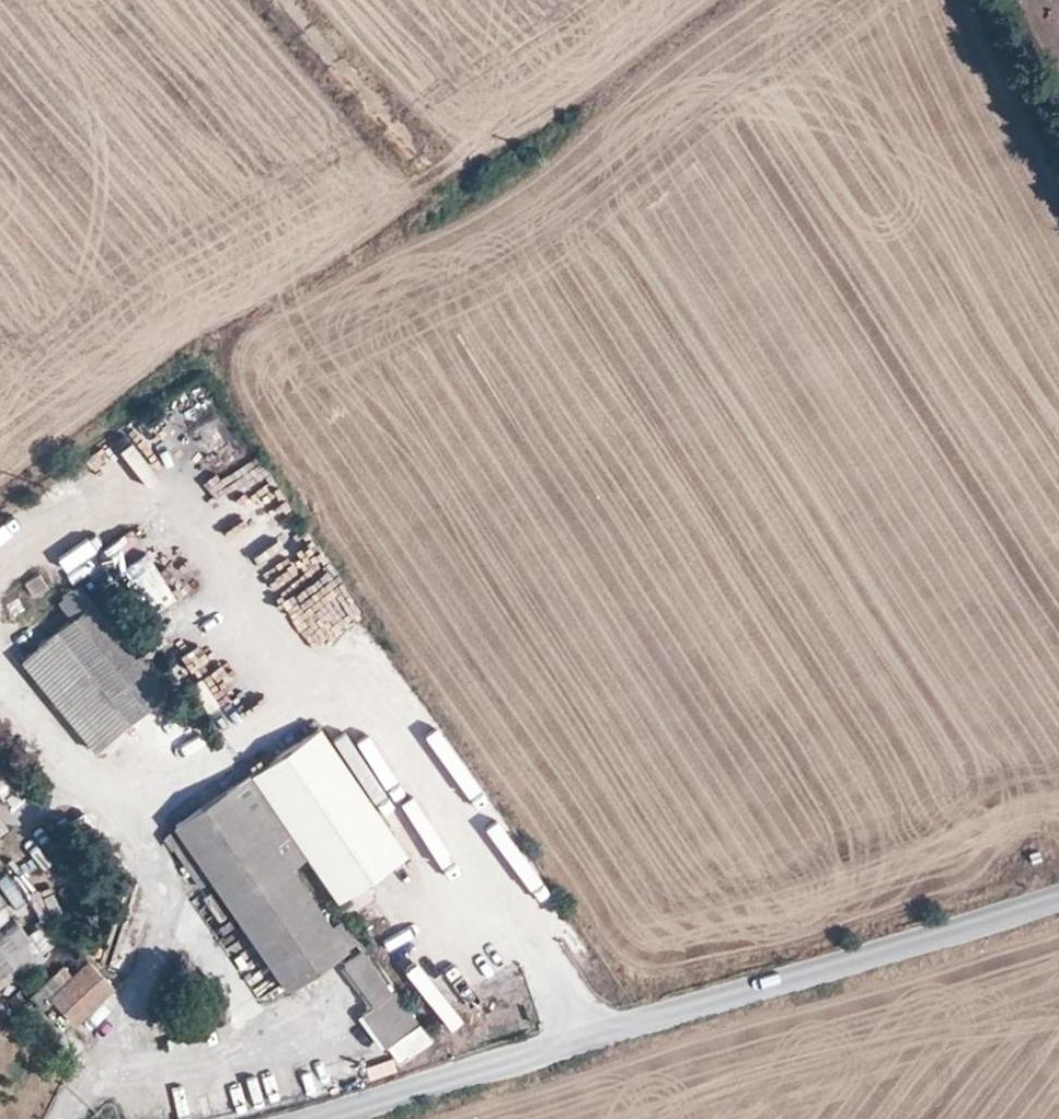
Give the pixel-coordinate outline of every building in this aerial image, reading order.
[(102,542),(110,555),(133,541),(125,527),(102,542)] [(152,559),(132,571),(154,606),(174,594),(152,559)] [(14,569),(33,597),(47,588),(29,560),(14,569)] [(21,660),(94,750),(163,694),(78,588),(61,602),(73,618),(21,660)] [(405,847),(317,721),(247,770),(305,852),(335,895),(405,847)] [(198,885),(208,878),(284,986),(354,938),(341,920),(332,926),(288,863),(305,852),(247,770),(171,822),(181,836),(169,844),(198,885)] [(336,897),(344,911),(373,894),(364,880),(336,897)] [(0,902),(0,922),(10,914),(0,902)] [(0,931),(0,983),(41,950),(16,918),(0,931)] [(361,1016),(384,1049),(416,1026),(394,993),(391,995),(360,951),(342,964),(372,1007),(361,1016)] [(705,963),(715,977),(725,971),(715,957),(705,963)] [(40,986),(73,1021),(108,989),(85,964),(67,981),(57,971),(40,986)]
